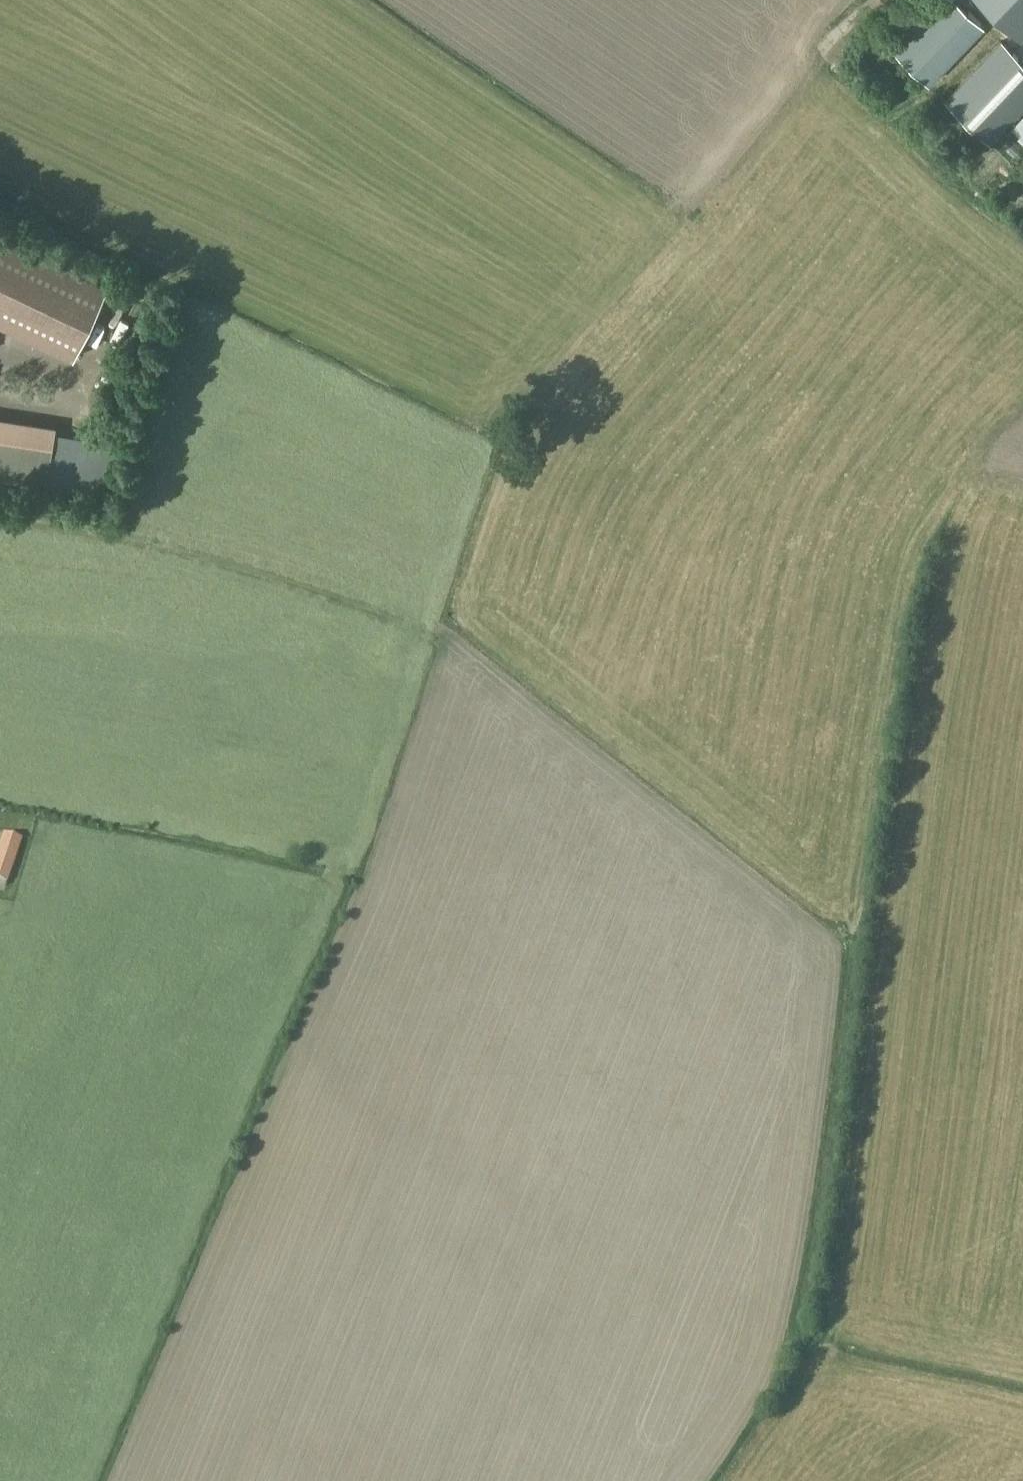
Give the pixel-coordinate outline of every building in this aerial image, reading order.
[(886,41),(930,83),(985,25),(958,0),(925,0),(886,41)] [(1016,39),(1022,32),(1022,0),(975,0),(1016,39)] [(946,100),(991,144),(1022,110),(1022,62),(1002,42),(946,100)] [(1013,128),(1022,137),(1022,117),(1013,128)] [(75,356),(108,283),(10,238),(0,233),(0,321),(75,356)] [(58,424),(0,416),(0,476),(50,484),(58,424)] [(24,839),(5,832),(0,846),(0,879),(9,882),(24,839)]
